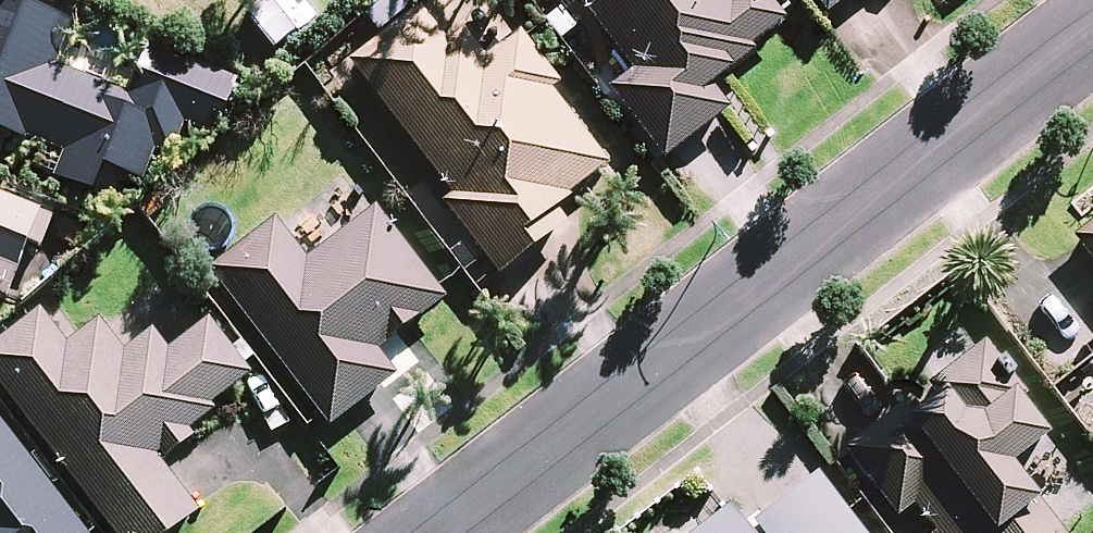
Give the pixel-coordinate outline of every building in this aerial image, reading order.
[(26,142),(28,137),(67,153),(57,178),(110,200),(121,174),(145,184),(157,153),(173,159),(186,125),(217,138),(239,82),(152,46),(131,97),(56,67),(74,24),(15,0),(0,0),(0,131),(26,142)] [(633,70),(609,89),(663,159),(730,108),(711,84),(755,50),(752,45),(786,19),(772,0),(579,0),(633,70)] [(827,13),(844,0),(817,0),(827,13)] [(421,5),(348,61),(451,195),(441,202),(498,275),(566,223),(556,209),(571,198),(568,195),(608,164),(551,89),(558,84),(517,30),(484,55),(465,30),(450,42),(421,5)] [(7,299),(42,212),(0,196),(0,297),(7,299)] [(274,217),(207,269),(322,417),(329,426),(396,374),(377,349),(445,297),(374,205),(306,258),(274,217)] [(1072,235),(1092,263),(1092,219),(1072,235)] [(0,344),(0,382),(115,532),(170,532),(199,511),(156,455),(160,452),(165,458),(194,436),(189,430),(215,411),(210,404),(250,374),(208,318),(168,349),(153,329),(125,350),(102,319),(69,344),(44,311),(0,344)] [(979,343),(843,448),(896,516),(902,512),(919,532),(1060,532),(1007,465),(1049,433),(979,343)] [(0,421),(0,532),(84,532),(0,421)] [(817,475),(746,530),(728,507),(695,532),(862,532),(817,475)]
